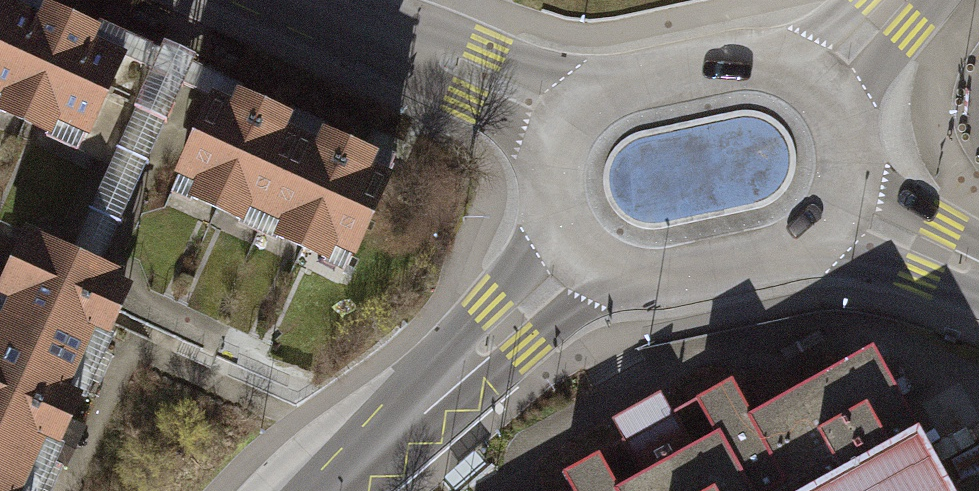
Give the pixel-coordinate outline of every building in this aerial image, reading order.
[(0,18),(0,79),(23,28),(0,18)] [(23,28),(0,79),(0,137),(14,143),(58,44),(23,28)] [(93,60),(58,44),(14,143),(49,159),(93,60)] [(128,75),(93,60),(49,159),(84,174),(128,75)] [(199,111),(172,99),(127,199),(154,211),(199,111)] [(227,124),(199,111),(154,211),(183,223),(227,124)] [(255,136),(227,124),(183,223),(211,236),(255,136)] [(283,148),(255,136),(211,236),(239,248),(283,148)] [(313,162),(283,148),(239,248),(269,261),(313,162)] [(341,174),(313,162),(269,261),(297,274),(341,174)] [(369,186),(341,174),(297,274),(324,286),(369,186)] [(396,198),(369,186),(324,286),(352,298),(396,198)] [(4,278),(0,289),(0,308),(107,353),(118,327),(4,278)] [(0,308),(0,339),(96,380),(107,353),(0,308)] [(0,339),(0,372),(84,407),(96,380),(0,339)] [(643,490),(957,490),(883,359),(643,490)] [(0,372),(0,403),(73,434),(84,407),(0,372)] [(0,403),(0,436),(61,462),(73,434),(0,403)] [(0,436),(0,468),(49,489),(61,462),(0,436)] [(0,468),(0,490),(49,490),(49,489),(0,468)]
